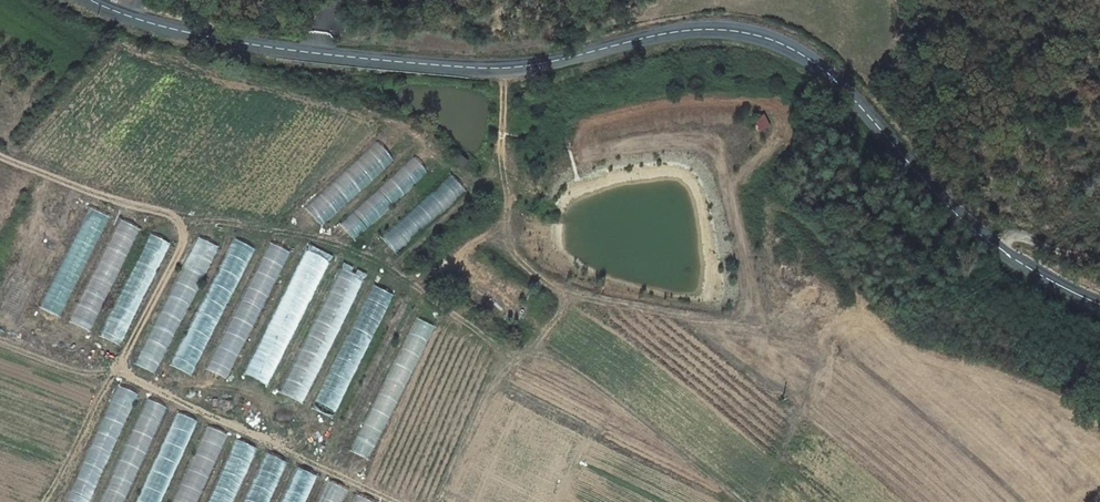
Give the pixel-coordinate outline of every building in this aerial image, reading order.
[(763,115),(753,119),(758,132),(769,127),(763,115)] [(320,226),(393,162),(376,142),(302,206),(320,226)] [(352,237),(428,176),(414,159),(338,220),(352,237)] [(393,251),(465,193),(451,177),(380,235),(393,251)] [(93,215),(97,204),(84,198),(79,208),(93,215)] [(117,221),(87,291),(107,300),(137,230),(117,221)] [(135,317),(166,243),(147,234),(116,309),(135,317)] [(193,236),(137,366),(158,375),(215,246),(193,236)] [(230,238),(174,368),(194,377),(251,247),(230,238)] [(265,241),(210,372),(231,381),(286,250),(265,241)] [(271,387),(327,253),(303,243),(247,377),(271,387)] [(306,406),(363,274),(338,263),(281,395),(306,406)] [(369,284),(314,411),(336,420),(390,293),(369,284)] [(67,501),(91,501),(136,394),(116,385),(67,501)] [(166,407),(145,398),(100,501),(125,501),(166,407)] [(137,501),(161,501),(196,421),(175,412),(137,501)] [(173,501),(197,501),(225,434),(204,426),(173,501)] [(208,501),(233,501),(255,447),(234,439),(208,501)] [(285,462),(263,453),(243,501),(268,501),(285,462)] [(280,501),(304,501),(315,476),(295,467),(280,501)] [(346,490),(325,481),(316,501),(341,501),(346,490)]
